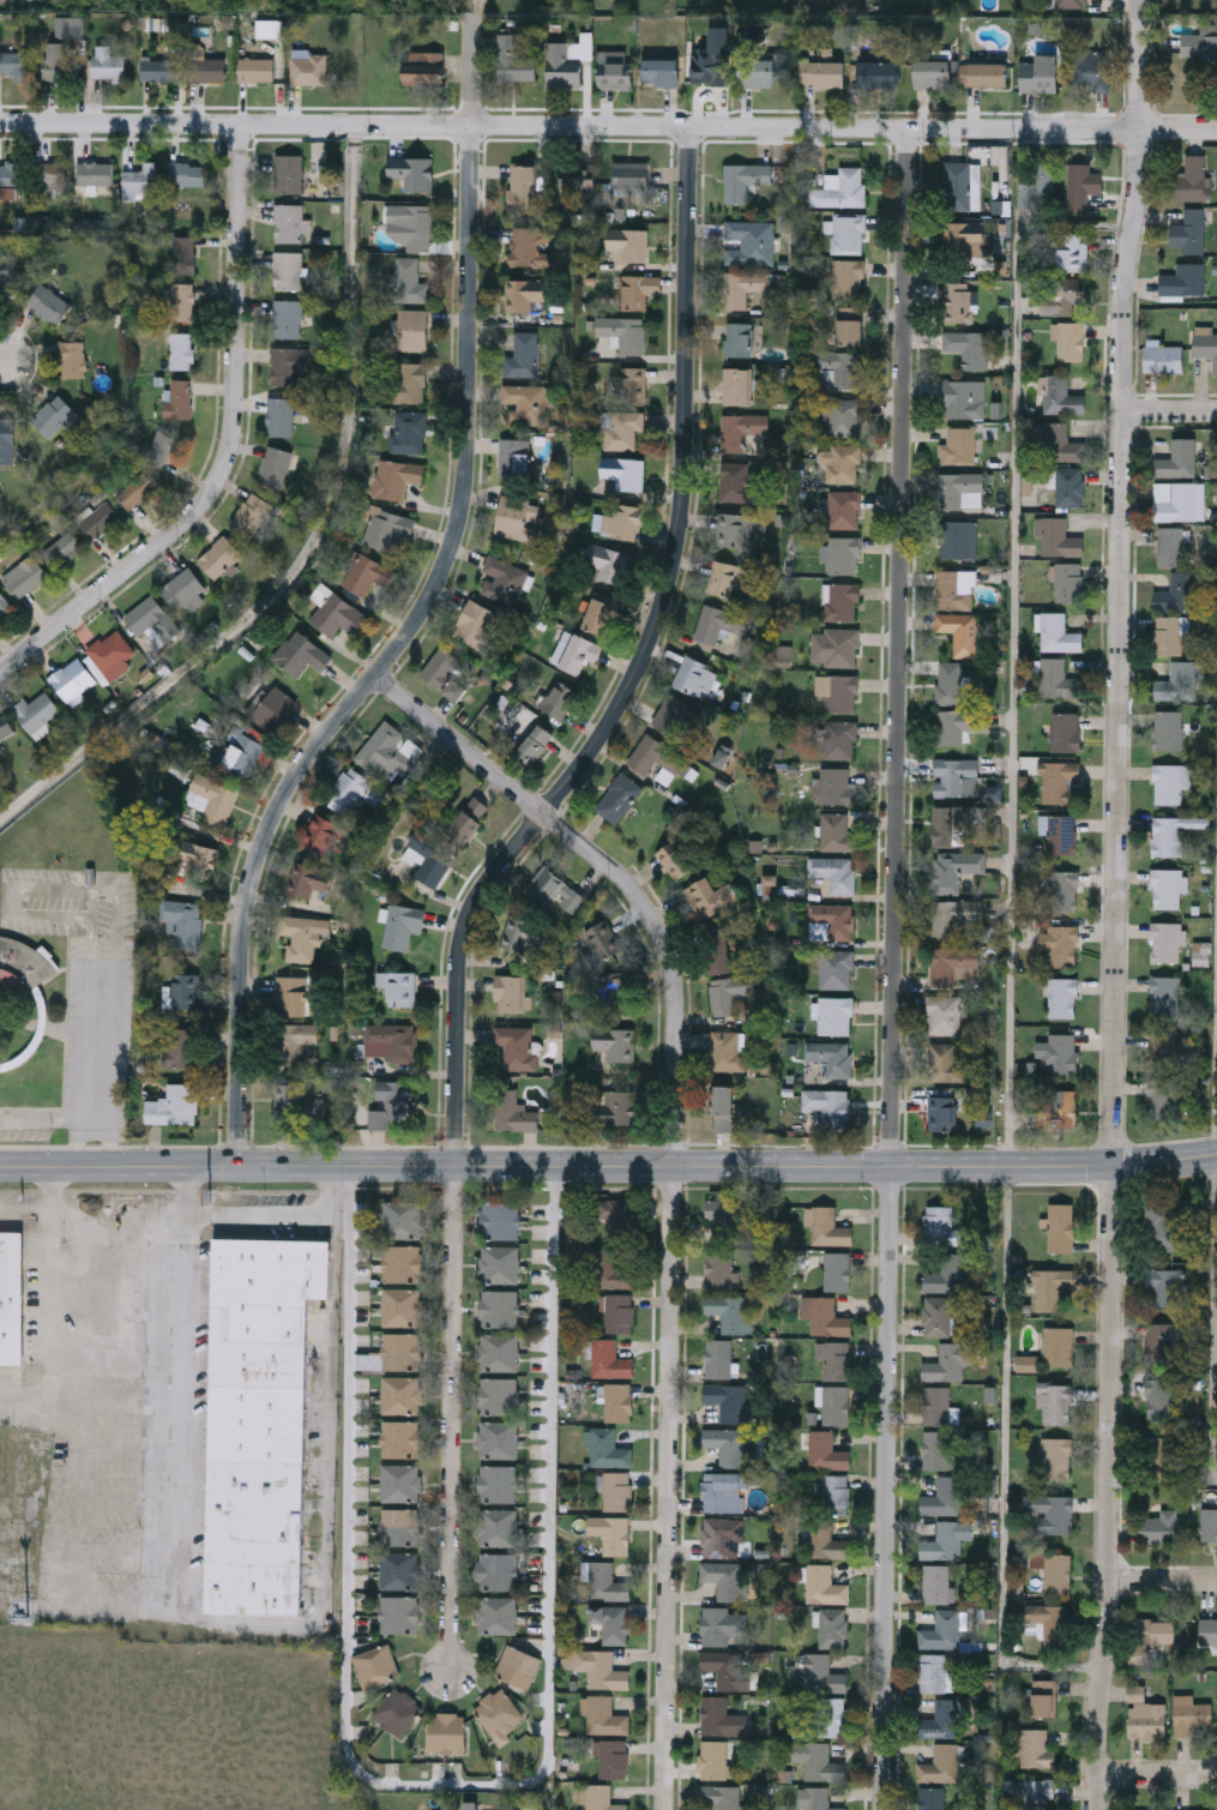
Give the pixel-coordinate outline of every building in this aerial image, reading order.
[(1056,11),(1088,11),(1088,0),(1056,0),(1056,11)] [(64,37),(62,18),(83,18),(83,37),(64,37)] [(1200,24),(1216,25),(1216,69),(1200,68),(1200,56),(1180,55),(1181,35),(1200,35),(1200,24)] [(534,79),(498,79),(498,32),(518,32),(518,54),(534,54),(534,79)] [(548,85),(548,42),(580,42),(580,35),(592,35),(591,60),(580,60),(580,85),(548,85)] [(64,43),(64,58),(78,59),(77,79),(44,78),(44,42),(64,43)] [(123,78),(94,78),(94,46),(109,46),(109,56),(123,56),(123,78)] [(444,84),(404,84),(404,50),(444,52),(444,84)] [(13,74),(0,74),(0,52),(28,52),(26,80),(13,80),(13,74)] [(224,52),(224,82),(188,82),(188,52),(224,52)] [(326,52),(326,85),(290,85),(290,52),(326,52)] [(1094,91),(1094,83),(1072,83),(1072,52),(1110,52),(1110,91),(1094,91)] [(273,59),(273,80),(237,80),(237,58),(273,59)] [(177,80),(140,80),(140,59),(177,59),(177,80)] [(679,85),(644,85),(644,59),(679,59),(679,85)] [(691,62),(722,59),(724,79),(692,82),(691,62)] [(791,59),(791,86),(740,86),(740,59),(791,59)] [(915,88),(915,60),(952,60),(952,88),(915,88)] [(598,86),(598,61),(635,61),(635,86),(598,86)] [(847,86),(801,86),(801,61),(847,61),(847,86)] [(899,61),(899,86),(857,86),(857,61),(899,61)] [(1058,91),(1020,91),(1020,61),(1058,61),(1058,91)] [(960,86),(960,64),(1008,64),(1008,86),(960,86)] [(275,192),(275,155),(302,155),(302,192),(275,192)] [(1185,173),(1185,155),(1206,155),(1206,200),(1173,200),(1173,173),(1185,173)] [(432,157),(432,192),(405,192),(405,179),(388,179),(388,157),(432,157)] [(66,190),(35,190),(35,162),(66,162),(66,190)] [(113,162),(113,185),(77,185),(77,162),(113,162)] [(156,191),(122,191),(122,170),(143,170),(143,162),(156,162),(156,191)] [(205,162),(205,185),(169,185),(169,162),(205,162)] [(647,193),(613,193),(613,162),(647,162),(647,193)] [(945,209),(945,162),(971,162),(971,209),(945,209)] [(1058,208),(1019,208),(1019,162),(1058,162),(1058,208)] [(1103,173),(1103,193),(1089,193),(1089,209),(1070,209),(1070,163),(1090,163),(1090,173),(1103,173)] [(17,188),(0,188),(0,164),(17,164),(17,188)] [(536,210),(508,210),(508,164),(536,164),(536,210)] [(772,164),(772,185),(747,185),(747,203),(724,203),(724,164),(772,164)] [(594,166),(594,199),(561,199),(561,166),(594,166)] [(864,206),(812,206),(812,187),(839,187),(839,167),(864,167),(864,206)] [(302,204),(302,243),(275,243),(275,204),(302,204)] [(387,204),(432,204),(432,252),(404,251),(404,228),(387,228),(387,204)] [(1204,208),(1203,253),(1181,253),(1181,246),(1170,246),(1170,223),(1183,224),(1183,208),(1204,208)] [(833,253),(833,214),(863,214),(863,253),(833,253)] [(773,265),(725,265),(725,248),(740,249),(740,240),(725,240),(725,221),(773,221),(773,265)] [(947,258),(947,222),(984,222),(984,258),(947,258)] [(511,227),(550,227),(550,266),(511,266),(511,227)] [(609,237),(619,237),(619,229),(646,229),(646,263),(619,263),(619,251),(609,251),(609,237)] [(1086,234),(1086,271),(1058,271),(1058,234),(1086,234)] [(195,272),(173,272),(173,236),(195,236),(195,272)] [(275,290),(275,252),(301,252),(301,290),(275,290)] [(428,283),(428,302),(396,302),(396,258),(418,258),(418,283),(428,283)] [(833,300),(833,260),(863,260),(863,300),(833,300)] [(1204,263),(1204,297),(1159,297),(1159,275),(1176,275),(1176,263),(1204,263)] [(20,297),(0,297),(0,271),(20,271),(20,297)] [(724,309),(724,271),(771,271),(771,290),(747,290),(747,309),(724,309)] [(620,309),(620,276),(646,276),(646,309),(620,309)] [(544,279),(544,300),(531,300),(531,315),(505,315),(505,279),(544,279)] [(1041,314),(1041,279),(1086,279),(1086,303),(1073,303),(1073,314),(1041,314)] [(72,305),(56,325),(26,303),(42,282),(72,305)] [(977,323),(948,323),(948,282),(977,282),(977,323)] [(193,319),(169,319),(169,283),(193,283),(193,319)] [(301,300),(301,337),(275,337),(275,300),(301,300)] [(428,309),(428,349),(392,349),(392,309),(428,309)] [(597,337),(597,318),(645,318),(645,354),(619,354),(619,341),(610,341),(610,337),(597,337)] [(837,345),(837,318),(863,318),(863,345),(837,345)] [(752,323),(752,356),(725,356),(725,323),(752,323)] [(1084,323),(1084,361),(1058,361),(1058,339),(1050,339),(1050,323),(1084,323)] [(537,331),(537,377),(505,377),(505,356),(514,356),(514,331),(537,331)] [(169,368),(169,332),(192,332),(192,368),(169,368)] [(987,369),(963,369),(963,350),(944,350),(944,332),(987,332),(987,369)] [(1193,332),(1216,332),(1216,374),(1212,374),(1212,357),(1193,357),(1193,332)] [(85,341),(85,378),(60,378),(60,341),(85,341)] [(1182,374),(1144,374),(1144,344),(1182,344),(1182,374)] [(308,372),(296,372),(296,384),(271,384),(271,347),(308,347),(308,372)] [(836,389),(836,369),(814,369),(814,351),(863,351),(863,389),(836,389)] [(426,403),(396,403),(396,363),(426,363),(426,403)] [(646,367),(646,403),(620,403),(620,367),(646,367)] [(752,367),(753,404),(724,404),(723,368),(752,367)] [(1085,411),(1044,411),(1044,374),(1070,374),(1070,393),(1085,393),(1085,411)] [(192,417),(168,417),(168,379),(192,379),(192,417)] [(984,417),(942,417),(942,379),(984,379),(984,417)] [(544,423),(505,423),(505,403),(501,403),(501,384),(544,384),(544,423)] [(31,421),(56,393),(77,411),(52,439),(31,421)] [(294,397),(294,435),(267,435),(267,397),(294,397)] [(861,435),(829,435),(829,419),(823,419),(823,398),(861,398),(861,435)] [(424,453),(392,452),(393,410),(426,411),(424,453)] [(635,450),(603,450),(603,411),(645,411),(645,431),(635,431),(635,450)] [(722,452),(722,414),(769,414),(769,433),(745,433),(745,452),(722,452)] [(14,463),(0,463),(0,416),(14,416),(14,463)] [(1043,421),(1067,421),(1067,440),(1085,440),(1085,461),(1043,461),(1043,421)] [(940,443),(946,443),(946,426),(975,426),(975,463),(940,463),(940,443)] [(176,438),(162,469),(143,461),(157,429),(176,438)] [(499,477),(499,438),(530,438),(530,477),(499,477)] [(1195,438),(1195,476),(1153,476),(1153,458),(1171,458),(1171,438),(1195,438)] [(293,451),(283,488),(257,481),(266,444),(293,451)] [(860,482),(829,482),(829,444),(860,444),(860,482)] [(404,500),(374,497),(379,458),(423,463),(422,483),(406,482),(404,500)] [(643,458),(643,491),(616,491),(616,477),(601,477),(601,458),(643,458)] [(748,462),(748,473),(760,473),(760,501),(721,501),(721,461),(748,462)] [(1056,468),(1083,468),(1083,507),(1056,507),(1056,468)] [(983,507),(939,507),(939,473),(983,473),(983,507)] [(1195,521),(1153,521),(1153,482),(1195,482),(1195,521)] [(860,489),(860,529),(827,529),(827,489),(860,489)] [(253,537),(230,522),(252,491),(275,506),(253,537)] [(494,534),(501,494),(538,500),(532,540),(494,534)] [(92,540),(78,522),(107,500),(120,517),(92,540)] [(635,541),(611,536),(617,503),(641,507),(635,541)] [(416,519),(409,542),(397,539),(393,552),(365,542),(375,506),(416,519)] [(758,515),(758,547),(716,547),(716,515),(758,515)] [(1067,517),(1067,536),(1084,536),(1084,557),(1038,557),(1038,517),(1067,517)] [(941,559),(941,521),(977,521),(977,559),(941,559)] [(1157,528),(1191,528),(1191,566),(1157,566),(1157,528)] [(84,548),(54,571),(40,553),(70,530),(84,548)] [(197,559),(225,535),(242,555),(212,579),(197,559)] [(860,536),(860,573),(827,573),(827,536),(860,536)] [(627,581),(594,581),(594,549),(627,549),(627,581)] [(529,570),(513,606),(480,593),(486,577),(480,575),(489,553),(529,570)] [(5,582),(32,558),(48,576),(20,599),(5,582)] [(369,581),(369,591),(351,591),(351,560),(392,560),(392,581),(369,581)] [(748,581),(734,581),(734,594),(711,594),(711,564),(748,564),(748,581)] [(1055,602),(1055,564),(1084,564),(1084,602),(1055,602)] [(206,589),(176,613),(158,589),(189,566),(206,589)] [(936,609),(936,571),(981,571),(981,581),(972,581),(972,609),(936,609)] [(1153,591),(1170,591),(1170,571),(1198,571),(1198,611),(1153,611),(1153,591)] [(858,620),(824,620),(824,583),(858,583),(858,620)] [(367,617),(354,635),(341,625),(331,636),(309,620),(332,589),(367,617)] [(12,606),(0,615),(0,591),(12,606)] [(144,633),(139,637),(123,618),(151,595),(180,630),(157,649),(144,633)] [(582,626),(596,596),(620,608),(606,638),(582,626)] [(500,615),(480,650),(451,633),(471,599),(500,615)] [(694,639),(704,603),(749,615),(745,633),(721,627),(716,645),(694,639)] [(1041,650),(1041,613),(1065,613),(1065,632),(1083,632),(1083,650),(1041,650)] [(954,657),(954,632),(936,632),(936,614),(977,614),(977,657),(954,657)] [(1189,637),(1181,637),(1181,655),(1155,655),(1155,615),(1189,615),(1189,637)] [(86,649),(116,626),(138,656),(108,679),(86,649)] [(296,677),(272,657),(296,629),(332,657),(321,671),(309,661),(296,677)] [(857,630),(857,667),(812,667),(812,630),(857,630)] [(596,662),(585,659),(582,673),(561,667),(571,633),(602,643),(596,662)] [(458,700),(420,675),(440,644),(459,657),(450,673),(468,685),(458,700)] [(719,675),(701,699),(673,679),(691,654),(719,675)] [(49,675),(79,656),(98,684),(68,704),(49,675)] [(1065,657),(1065,677),(1080,677),(1080,697),(1041,697),(1041,657),(1065,657)] [(1153,699),(1153,680),(1170,680),(1170,661),(1204,661),(1204,681),(1197,681),(1197,699),(1153,699)] [(938,703),(938,662),(964,662),(964,703),(938,703)] [(817,711),(817,675),(856,675),(856,711),(817,711)] [(561,718),(541,703),(561,678),(580,692),(561,718)] [(248,714),(272,681),(297,700),(273,733),(248,714)] [(61,709),(46,721),(50,728),(36,739),(11,708),(24,697),(29,702),(46,688),(61,709)] [(652,722),(669,691),(703,709),(686,740),(652,722)] [(987,709),(987,729),(964,729),(964,744),(935,744),(935,709),(987,709)] [(1153,748),(1153,710),(1182,710),(1182,748),(1153,748)] [(1080,711),(1080,751),(1050,751),(1050,711),(1080,711)] [(404,774),(398,770),(387,783),(354,758),(385,717),(406,734),(406,735),(423,748),(404,774)] [(824,758),(824,720),(856,720),(856,758),(824,758)] [(516,750),(541,721),(555,735),(530,763),(516,750)] [(217,760),(237,726),(266,742),(246,777),(217,760)] [(626,762),(647,730),(687,757),(676,774),(656,759),(645,775),(626,762)] [(933,795),(933,758),(976,757),(977,795),(933,795)] [(1070,778),(1070,802),(1041,802),(1041,760),(1080,760),(1080,778),(1070,778)] [(1153,802),(1153,763),(1189,763),(1189,786),(1180,786),(1180,802),(1153,802)] [(326,802),(347,765),(390,789),(379,808),(359,796),(348,816),(326,802)] [(849,784),(856,784),(856,802),(820,802),(820,766),(849,766),(849,784)] [(615,824),(594,806),(625,770),(645,788),(615,824)] [(240,789),(224,828),(200,818),(207,801),(188,793),(198,771),(240,789)] [(464,843),(446,829),(475,794),(492,807),(464,843)] [(933,844),(933,805),(969,805),(969,844),(933,844)] [(301,843),(315,812),(341,823),(326,854),(301,843)] [(856,849),(820,849),(820,812),(849,812),(849,832),(856,832),(856,849)] [(1076,853),(1047,853),(1047,814),(1076,814),(1076,853)] [(1152,855),(1152,816),(1209,816),(1209,826),(1181,826),(1180,855),(1152,855)] [(421,864),(403,854),(416,829),(456,849),(436,888),(415,876),(421,864)] [(656,854),(674,837),(697,864),(679,879),(656,854)] [(173,872),(177,840),(218,846),(212,879),(173,872)] [(932,894),(933,850),(986,852),(984,872),(960,872),(960,894),(932,894)] [(807,874),(807,856),(855,856),(855,892),(830,892),(830,874),(807,874)] [(313,888),(309,898),(285,890),(296,859),(333,871),(326,891),(313,888)] [(524,889),(546,864),(586,898),(573,913),(555,897),(546,908),(524,889)] [(1152,908),(1152,868),(1180,868),(1180,908),(1152,908)] [(1077,909),(1047,909),(1047,870),(1077,870),(1077,909)] [(733,880),(741,898),(700,919),(685,886),(709,876),(716,889),(733,880)] [(201,902),(198,950),(175,948),(176,920),(159,919),(161,898),(201,902)] [(932,936),(932,898),(983,898),(983,921),(959,921),(959,936),(932,936)] [(426,908),(422,933),(410,932),(409,950),(384,948),(388,903),(426,908)] [(854,903),(854,939),(809,939),(809,903),(854,903)] [(279,936),(281,914),(321,918),(318,962),(284,960),(287,936),(279,936)] [(526,954),(500,945),(510,914),(552,927),(544,948),(529,943),(526,954)] [(622,948),(601,960),(584,931),(607,919),(622,948)] [(1150,921),(1181,921),(1181,961),(1150,961),(1150,921)] [(728,926),(731,972),(707,973),(704,927),(728,926)] [(1078,963),(1050,963),(1050,948),(1038,948),(1038,926),(1078,926),(1078,963)] [(10,1068),(20,1062),(30,1053),(38,1044),(43,1032),(46,1020),(46,1006),(42,994),(36,984),(58,968),(44,955),(29,943),(12,936),(0,934),(0,986),(2,987),(8,990),(13,994),(25,982),(30,987),(35,997),(37,1008),(37,1018),(36,1029),(31,1039),(25,1048),(17,1056),(7,1060),(0,1062),(0,1069),(10,1068)] [(978,948),(978,968),(956,968),(956,986),(932,986),(932,948),(978,948)] [(852,950),(852,990),(820,990),(820,950),(852,950)] [(416,970),(416,1005),(386,1005),(386,985),(376,985),(376,970),(416,970)] [(163,985),(173,985),(173,973),(198,973),(198,1010),(163,1010),(163,985)] [(631,973),(631,1018),(597,1018),(597,973),(631,973)] [(495,974),(525,974),(525,996),(530,996),(530,1010),(495,1010),(495,974)] [(276,975),(307,975),(307,1015),(276,1015),(276,975)] [(710,978),(753,975),(753,994),(735,996),(736,1017),(711,1017),(710,978)] [(1180,975),(1180,1015),(1150,1015),(1150,975),(1180,975)] [(1048,1017),(1048,978),(1077,978),(1077,1017),(1048,1017)] [(927,1034),(927,994),(960,994),(960,1034),(927,1034)] [(852,997),(852,1034),(819,1034),(819,997),(852,997)] [(303,1044),(303,1062),(277,1062),(277,1023),(317,1023),(317,1044),(303,1044)] [(416,1024),(416,1060),(365,1060),(365,1024),(416,1024)] [(504,1046),(494,1046),(494,1026),(535,1026),(536,1069),(504,1070),(504,1046)] [(198,1027),(198,1066),(163,1066),(163,1027),(198,1027)] [(608,1062),(608,1050),(594,1050),(594,1027),(635,1027),(635,1062),(608,1062)] [(1150,1070),(1150,1029),(1177,1029),(1177,1070),(1150,1070)] [(711,1070),(711,1032),(743,1032),(743,1070),(711,1070)] [(1077,1072),(1046,1072),(1046,1033),(1077,1033),(1077,1072)] [(807,1060),(807,1041),(850,1041),(850,1077),(826,1077),(826,1060),(807,1060)] [(965,1044),(965,1081),(929,1081),(929,1044),(965,1044)] [(1147,1116),(1147,1078),(1182,1078),(1182,1116),(1147,1116)] [(369,1128),(369,1107),(376,1107),(376,1080),(412,1080),(412,1128),(369,1128)] [(275,1082),(300,1082),(300,1096),(325,1096),(325,1119),(275,1119),(275,1082)] [(144,1123),(144,1099),(167,1099),(167,1083),(197,1083),(197,1123),(144,1123)] [(734,1084),(734,1130),(712,1130),(712,1084),(734,1084)] [(518,1106),(540,1106),(538,1130),(495,1129),(495,1088),(518,1089),(518,1106)] [(850,1089),(850,1126),(826,1126),(826,1111),(802,1111),(802,1089),(850,1089)] [(595,1123),(595,1090),(635,1090),(635,1123),(595,1123)] [(1077,1128),(1037,1128),(1037,1108),(1046,1108),(1046,1090),(1077,1090),(1077,1128)] [(957,1096),(957,1130),(929,1130),(929,1096),(957,1096)] [(601,1198),(633,1198),(633,1235),(601,1235),(601,1198)] [(705,1219),(705,1198),(746,1198),(746,1228),(725,1228),(725,1219),(705,1219)] [(1179,1246),(1145,1246),(1146,1198),(1189,1199),(1189,1216),(1180,1216),(1179,1246)] [(422,1238),(384,1238),(384,1199),(422,1199),(422,1238)] [(519,1238),(481,1238),(481,1201),(519,1201),(519,1238)] [(1048,1201),(1076,1201),(1076,1250),(1048,1250),(1048,1201)] [(836,1204),(836,1225),(852,1225),(852,1243),(812,1243),(812,1222),(807,1222),(807,1204),(836,1204)] [(952,1204),(952,1233),(924,1233),(924,1204),(952,1204)] [(24,1367),(0,1367),(0,1233),(25,1233),(24,1367)] [(215,1240),(332,1243),(331,1299),(308,1299),(305,1463),(210,1461),(215,1240)] [(382,1281),(382,1244),(422,1244),(422,1281),(382,1281)] [(519,1282),(481,1282),(481,1245),(519,1245),(519,1282)] [(635,1286),(594,1286),(594,1246),(620,1246),(620,1268),(635,1268),(635,1286)] [(706,1287),(706,1247),(731,1247),(731,1287),(706,1287)] [(850,1250),(850,1289),(824,1289),(824,1250),(850,1250)] [(965,1289),(923,1289),(923,1271),(941,1271),(941,1251),(965,1251),(965,1289)] [(1145,1267),(1182,1267),(1182,1304),(1153,1304),(1153,1287),(1145,1287),(1145,1267)] [(1034,1309),(1034,1268),(1073,1268),(1073,1285),(1061,1285),(1061,1309),(1034,1309)] [(420,1288),(420,1325),(382,1325),(382,1288),(420,1288)] [(518,1327),(481,1327),(481,1289),(518,1289),(518,1327)] [(633,1331),(607,1331),(607,1309),(600,1309),(600,1292),(633,1292),(633,1331)] [(722,1311),(705,1311),(705,1294),(748,1294),(748,1331),(722,1331),(722,1311)] [(835,1294),(835,1316),(850,1316),(850,1333),(811,1333),(811,1294),(835,1294)] [(923,1334),(923,1297),(951,1297),(951,1334),(923,1334)] [(1145,1361),(1145,1322),(1176,1322),(1176,1361),(1145,1361)] [(1073,1324),(1073,1365),(1043,1365),(1043,1324),(1073,1324)] [(421,1331),(421,1369),(382,1369),(382,1331),(421,1331)] [(480,1370),(480,1333),(518,1333),(518,1370),(480,1370)] [(592,1376),(592,1336),(616,1336),(616,1357),(627,1357),(627,1376),(592,1376)] [(705,1377),(705,1337),(731,1337),(731,1377),(705,1377)] [(850,1378),(824,1378),(824,1340),(850,1340),(850,1378)] [(939,1360),(939,1341),(972,1341),(972,1363),(963,1363),(963,1378),(922,1378),(922,1360),(939,1360)] [(382,1376),(422,1376),(422,1413),(382,1413),(382,1376)] [(518,1377),(518,1414),(480,1414),(480,1377),(518,1377)] [(1181,1400),(1173,1400),(1173,1417),(1145,1417),(1145,1377),(1181,1377),(1181,1400)] [(1038,1423),(1038,1381),(1072,1381),(1072,1423),(1038,1423)] [(603,1420),(603,1382),(632,1382),(632,1420),(603,1420)] [(719,1421),(719,1401),(704,1401),(704,1383),(745,1383),(745,1421),(719,1421)] [(849,1423),(818,1423),(818,1383),(849,1383),(849,1423)] [(948,1423),(922,1423),(922,1385),(948,1385),(948,1423)] [(382,1456),(382,1420),(420,1420),(420,1456),(382,1456)] [(518,1457),(478,1457),(478,1420),(518,1420),(518,1457)] [(614,1425),(614,1447),(632,1447),(632,1465),(588,1465),(588,1425),(614,1425)] [(703,1447),(703,1427),(745,1427),(745,1465),(719,1465),(719,1447),(703,1447)] [(850,1467),(809,1467),(809,1427),(833,1427),(833,1449),(850,1449),(850,1467)] [(957,1467),(922,1467),(922,1429),(957,1429),(957,1467)] [(1173,1433),(1174,1474),(1145,1474),(1145,1435),(1173,1433)] [(1071,1436),(1071,1478),(1042,1478),(1042,1436),(1071,1436)] [(381,1501),(381,1463),(420,1463),(420,1501),(381,1501)] [(517,1501),(478,1501),(478,1465),(517,1465),(517,1501)] [(629,1509),(603,1509),(603,1469),(629,1469),(629,1509)] [(742,1486),(742,1509),(703,1509),(703,1472),(747,1472),(747,1486),(742,1486)] [(815,1473),(849,1473),(849,1511),(815,1511),(815,1473)] [(920,1493),(938,1493),(938,1474),(963,1474),(963,1513),(920,1513),(920,1493)] [(1073,1493),(1073,1532),(1038,1532),(1038,1510),(1023,1510),(1023,1493),(1073,1493)] [(382,1544),(382,1507),(420,1507),(420,1544),(382,1544)] [(1177,1541),(1139,1541),(1139,1515),(1159,1515),(1159,1507),(1177,1507),(1177,1541)] [(1201,1507),(1216,1507),(1216,1541),(1201,1541),(1201,1507)] [(517,1508),(517,1545),(477,1545),(477,1508),(517,1508)] [(629,1553),(603,1553),(603,1515),(629,1515),(629,1553)] [(737,1556),(703,1556),(703,1516),(730,1516),(730,1535),(737,1535),(737,1556)] [(849,1556),(812,1556),(812,1517),(831,1517),(831,1538),(849,1538),(849,1556)] [(938,1539),(938,1519),(963,1519),(963,1557),(920,1557),(921,1539),(938,1539)] [(1044,1565),(1031,1564),(1031,1549),(1071,1550),(1070,1593),(1043,1593),(1044,1565)] [(381,1589),(381,1551),(418,1551),(418,1589),(381,1589)] [(516,1589),(478,1589),(478,1552),(516,1552),(516,1589)] [(613,1580),(629,1580),(629,1598),(590,1598),(590,1559),(613,1559),(613,1580)] [(717,1598),(717,1580),(700,1580),(700,1561),(745,1561),(745,1598),(717,1598)] [(849,1601),(807,1601),(807,1562),(831,1562),(831,1582),(849,1582),(849,1601)] [(923,1601),(923,1563),(948,1563),(948,1601),(923,1601)] [(380,1632),(380,1595),(418,1595),(418,1632),(380,1632)] [(517,1632),(478,1632),(478,1596),(517,1596),(517,1632)] [(1044,1648),(1044,1620),(1022,1620),(1022,1602),(1067,1602),(1067,1648),(1044,1648)] [(627,1605),(627,1642),(603,1642),(603,1622),(590,1622),(590,1605),(627,1605)] [(747,1607),(747,1632),(735,1632),(735,1644),(701,1644),(701,1607),(747,1607)] [(847,1607),(847,1646),(820,1646),(820,1607),(847,1607)] [(963,1607),(963,1647),(918,1647),(918,1628),(935,1628),(935,1607),(963,1607)] [(1199,1617),(1216,1617),(1216,1642),(1199,1642),(1199,1617)] [(400,1674),(363,1688),(353,1655),(388,1643),(400,1674)] [(529,1689),(494,1676),(506,1643),(541,1656),(529,1689)] [(589,1686),(589,1668),(568,1668),(568,1648),(611,1649),(611,1668),(629,1668),(629,1688),(589,1686)] [(717,1689),(717,1668),(699,1668),(699,1649),(751,1649),(751,1689),(717,1689)] [(830,1652),(830,1671),(847,1671),(847,1690),(803,1690),(803,1652),(830,1652)] [(918,1690),(918,1652),(946,1652),(946,1690),(918,1690)] [(1032,1715),(1032,1678),(1056,1678),(1056,1715),(1032,1715)] [(399,1737),(372,1715),(396,1684),(423,1707),(399,1737)] [(472,1707),(501,1685),(525,1718),(495,1739),(472,1707)] [(611,1694),(611,1713),(629,1713),(629,1732),(586,1732),(586,1694),(611,1694)] [(701,1733),(701,1694),(728,1694),(728,1713),(748,1713),(748,1733),(701,1733)] [(1193,1694),(1193,1701),(1212,1701),(1212,1724),(1193,1724),(1193,1733),(1175,1733),(1175,1694),(1193,1694)] [(847,1733),(817,1733),(817,1696),(847,1696),(847,1733)] [(934,1716),(934,1696),(958,1696),(958,1736),(918,1736),(918,1716),(934,1716)] [(1129,1736),(1129,1703),(1167,1703),(1167,1736),(1129,1736)] [(429,1713),(465,1713),(465,1750),(429,1750),(429,1713)] [(1048,1746),(1055,1746),(1055,1764),(1022,1764),(1020,1737),(1011,1737),(1011,1727),(1048,1727),(1048,1746)] [(628,1775),(600,1775),(600,1738),(628,1738),(628,1775)] [(699,1776),(699,1738),(727,1738),(727,1776),(699,1776)] [(790,1740),(829,1740),(829,1760),(845,1760),(845,1778),(803,1778),(803,1761),(790,1761),(790,1740)] [(916,1780),(916,1762),(934,1762),(934,1742),(958,1742),(958,1780),(916,1780)] [(1047,1798),(1047,1809),(1017,1809),(1017,1778),(1054,1778),(1054,1798),(1047,1798)] [(627,1802),(627,1809),(588,1809),(588,1782),(610,1782),(610,1802),(627,1802)] [(739,1782),(739,1809),(715,1809),(715,1802),(699,1802),(699,1782),(739,1782)] [(847,1804),(847,1809),(803,1809),(803,1785),(829,1785),(829,1804),(847,1804)] [(945,1786),(945,1809),(918,1809),(918,1786),(945,1786)] [(481,1799),(481,1809),(464,1809),(464,1799),(481,1799)]
